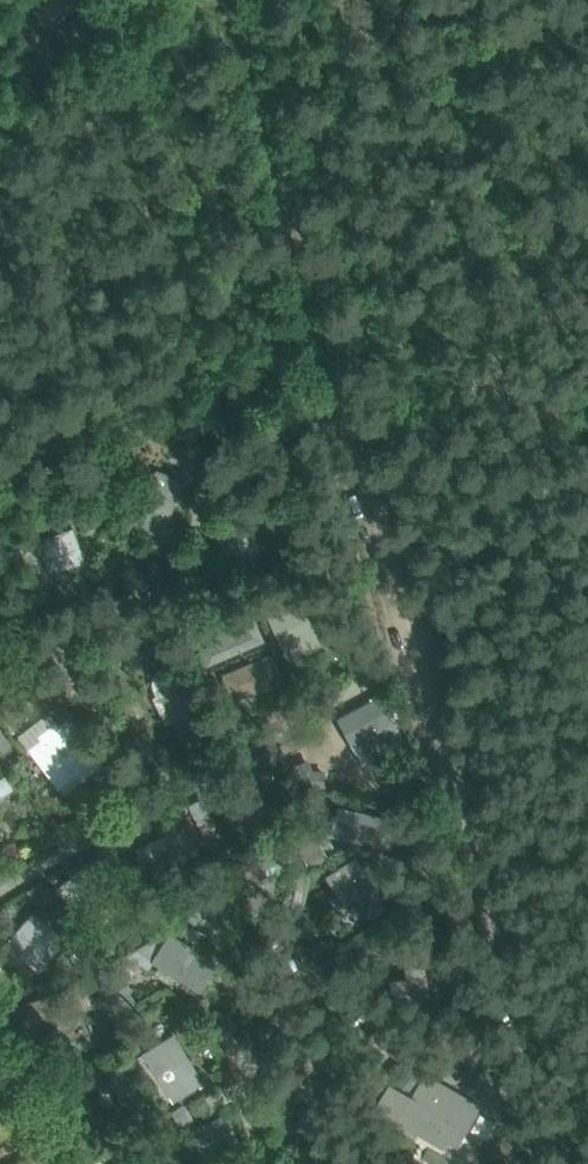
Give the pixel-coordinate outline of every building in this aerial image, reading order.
[(38,9),(46,28),(81,9),(76,0),(55,0),(38,9)] [(231,446),(229,448),(236,460),(247,454),(239,442),(237,443),(235,440),(230,443),(231,446)] [(182,484),(156,473),(135,521),(162,532),(182,484)] [(133,481),(116,488),(122,503),(139,495),(133,481)] [(74,507),(82,531),(100,526),(92,502),(74,507)] [(236,549),(246,561),(283,531),(273,519),(236,549)] [(72,528),(21,548),(33,580),(84,561),(72,528)] [(295,593),(266,607),(290,659),(320,645),(295,593)] [(203,649),(209,662),(262,639),(250,612),(237,618),(243,631),(203,649)] [(272,653),(222,673),(233,699),(282,679),(272,653)] [(207,728),(181,675),(165,683),(170,694),(161,699),(172,721),(182,715),(191,736),(207,728)] [(66,678),(49,691),(62,708),(65,706),(68,709),(82,698),(66,678)] [(381,696),(352,710),(370,745),(398,731),(381,696)] [(48,713),(19,735),(58,787),(76,773),(81,779),(103,763),(70,719),(59,727),(48,713)] [(295,780),(304,780),(381,784),(382,767),(380,767),(380,754),(332,752),(332,765),(305,764),(296,764),(295,780)] [(2,776),(0,778),(0,795),(10,789),(2,776)] [(258,777),(227,791),(248,838),(279,824),(258,778),(258,777)] [(287,806),(277,810),(284,824),(298,817),(297,817),(291,804),(287,806)] [(316,834),(386,848),(390,829),(350,821),(352,810),(338,807),(336,817),(320,814),(316,834)] [(192,838),(190,839),(183,824),(164,832),(172,849),(161,854),(159,851),(152,854),(149,848),(135,855),(140,865),(147,878),(199,852),(192,838)] [(296,849),(286,833),(227,868),(237,885),(296,849)] [(328,837),(319,843),(328,857),(337,851),(328,837)] [(80,912),(82,915),(92,906),(89,903),(108,885),(110,887),(118,880),(113,874),(115,872),(99,855),(90,863),(87,860),(68,879),(67,878),(56,889),(80,912)] [(386,906),(356,857),(328,876),(343,901),(357,892),(371,915),(386,906)] [(191,893),(169,915),(192,937),(213,915),(206,908),(216,897),(206,887),(196,898),(191,893)] [(33,914),(23,926),(10,941),(41,968),(65,940),(54,930),(33,914)] [(302,918),(288,915),(283,930),(297,934),(302,918)] [(201,992),(219,962),(166,930),(148,959),(201,992)] [(400,945),(408,998),(426,995),(418,942),(400,945)] [(92,952),(80,966),(90,975),(102,961),(92,952)] [(120,977),(111,965),(92,979),(100,991),(97,994),(106,1006),(109,1004),(114,1011),(133,998),(129,992),(133,989),(122,975),(120,977)] [(73,977),(77,986),(16,1006),(25,1033),(80,1016),(79,1013),(97,1007),(92,992),(94,992),(86,972),(73,977)] [(139,1037),(124,1012),(114,1018),(129,1044),(139,1037)] [(398,1057),(412,1038),(385,1017),(370,1036),(398,1057)] [(174,1035),(144,1053),(172,1099),(202,1081),(174,1035)] [(151,1112),(121,1065),(106,1075),(135,1122),(151,1112)] [(412,1096),(391,1083),(375,1110),(452,1155),(460,1140),(482,1103),(427,1071),(412,1096)] [(184,1106),(172,1114),(182,1128),(194,1120),(184,1106)] [(191,1131),(205,1159),(238,1142),(224,1114),(191,1131)] [(11,1163),(39,1163),(35,1154),(11,1163)] [(137,1154),(121,1163),(143,1163),(137,1154)]
